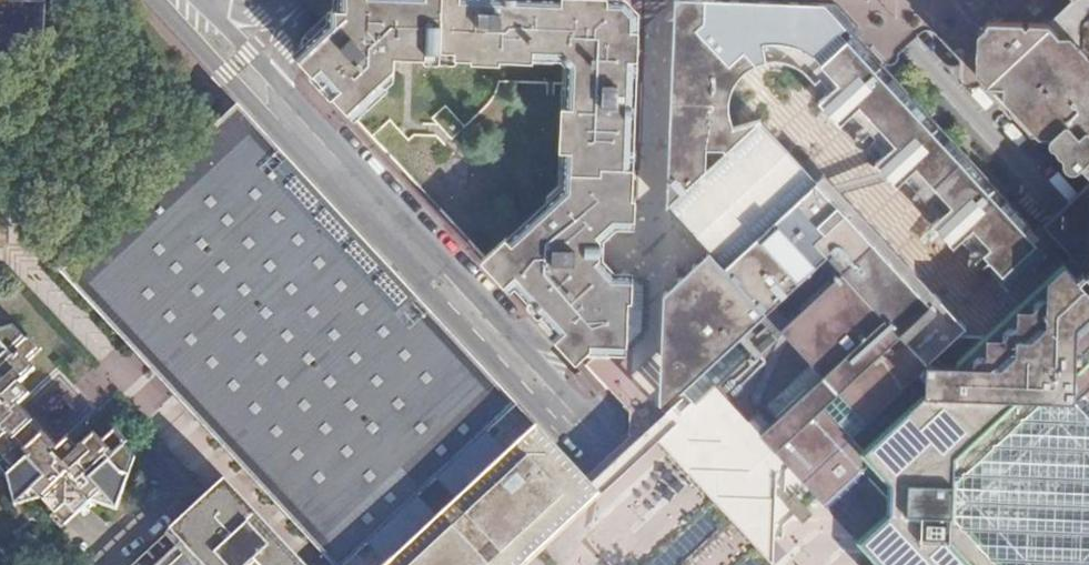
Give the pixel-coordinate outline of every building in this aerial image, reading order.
[(325,24),(334,16),(339,12),(352,0),(303,0),(325,24)] [(1065,261),(1054,250),(1041,236),(881,63),(864,44),(825,2),(770,0),(352,0),(339,12),(334,16),(325,24),(308,40),(307,54),(307,64),(572,350),(586,365),(616,397),(642,426),(650,434),(657,441),(712,501),(734,524),(754,547),(771,564),(1088,564),(1088,287),(1065,261)] [(825,2),(864,44),(881,63),(884,61),(887,63),(890,63),(893,63),(896,62),(899,56),(899,53),(899,52),(903,49),(922,31),(925,30),(929,30),(934,32),(958,58),(959,61),(960,77),(963,83),(965,85),(968,87),(974,87),(980,85),(984,80),(984,79),(982,76),(977,71),(910,0),(770,0),(825,2)] [(977,71),(982,76),(984,79),(984,80),(1014,112),(1033,133),(1051,133),(1049,135),(1048,139),(1049,141),(1052,144),(1056,144),(1056,148),(1057,151),(1062,152),(1064,151),(1062,158),(1063,162),(1065,164),(1069,167),(1075,167),(1081,163),(1088,171),(1088,0),(910,0),(977,71)] [(181,542),(156,564),(608,564),(589,544),(594,506),(591,502),(583,494),(582,493),(577,487),(546,454),(535,442),(510,415),(230,113),(218,124),(210,116),(203,121),(212,130),(78,254),(71,260),(59,271),(179,400),(150,427),(142,434),(213,512),(181,542)] [(1088,243),(1088,194),(1083,188),(1043,225),(1071,255),(1087,240),(1088,243)] [(1087,240),(1071,255),(1065,261),(1088,287),(1088,243),(1087,240)] [(14,327),(0,331),(0,441),(7,434),(14,440),(34,422),(18,406),(30,395),(20,384),(36,369),(28,362),(42,349),(30,337),(26,340),(14,327)] [(583,494),(591,502),(594,506),(589,544),(608,564),(641,564),(712,501),(657,441),(650,434),(642,426),(577,487),(582,493),(583,494)] [(85,443),(80,448),(70,437),(57,448),(43,433),(24,451),(29,457),(9,475),(9,476),(14,496),(34,491),(66,525),(69,522),(77,515),(93,501),(117,510),(121,501),(136,458),(124,445),(128,442),(116,429),(102,441),(95,434),(85,443)] [(754,547),(734,524),(689,564),(735,564),(754,547)]
